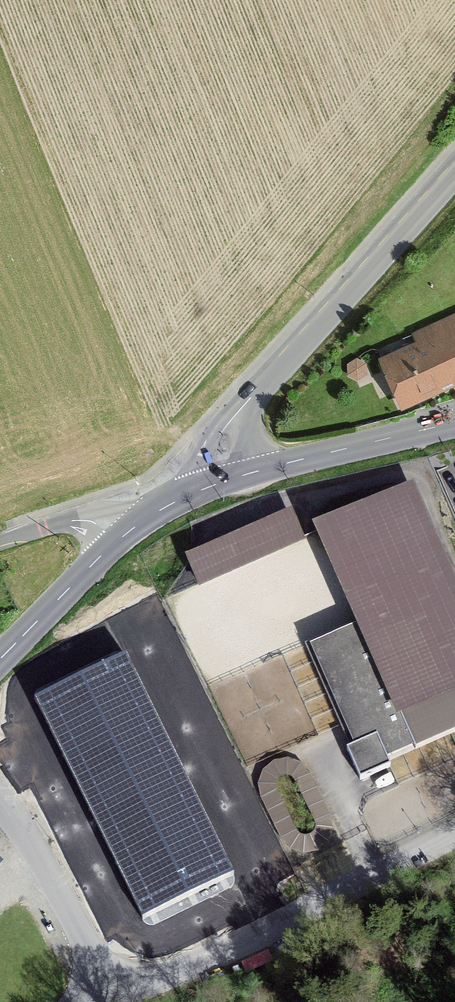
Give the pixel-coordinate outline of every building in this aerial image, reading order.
[(376,357),(401,411),(454,386),(454,321),(376,357)] [(319,509),(399,707),(454,685),(454,510),(435,462),(319,509)] [(290,500),(183,548),(199,583),(306,535),(290,500)] [(126,651),(36,694),(142,917),(232,875),(126,651)]
